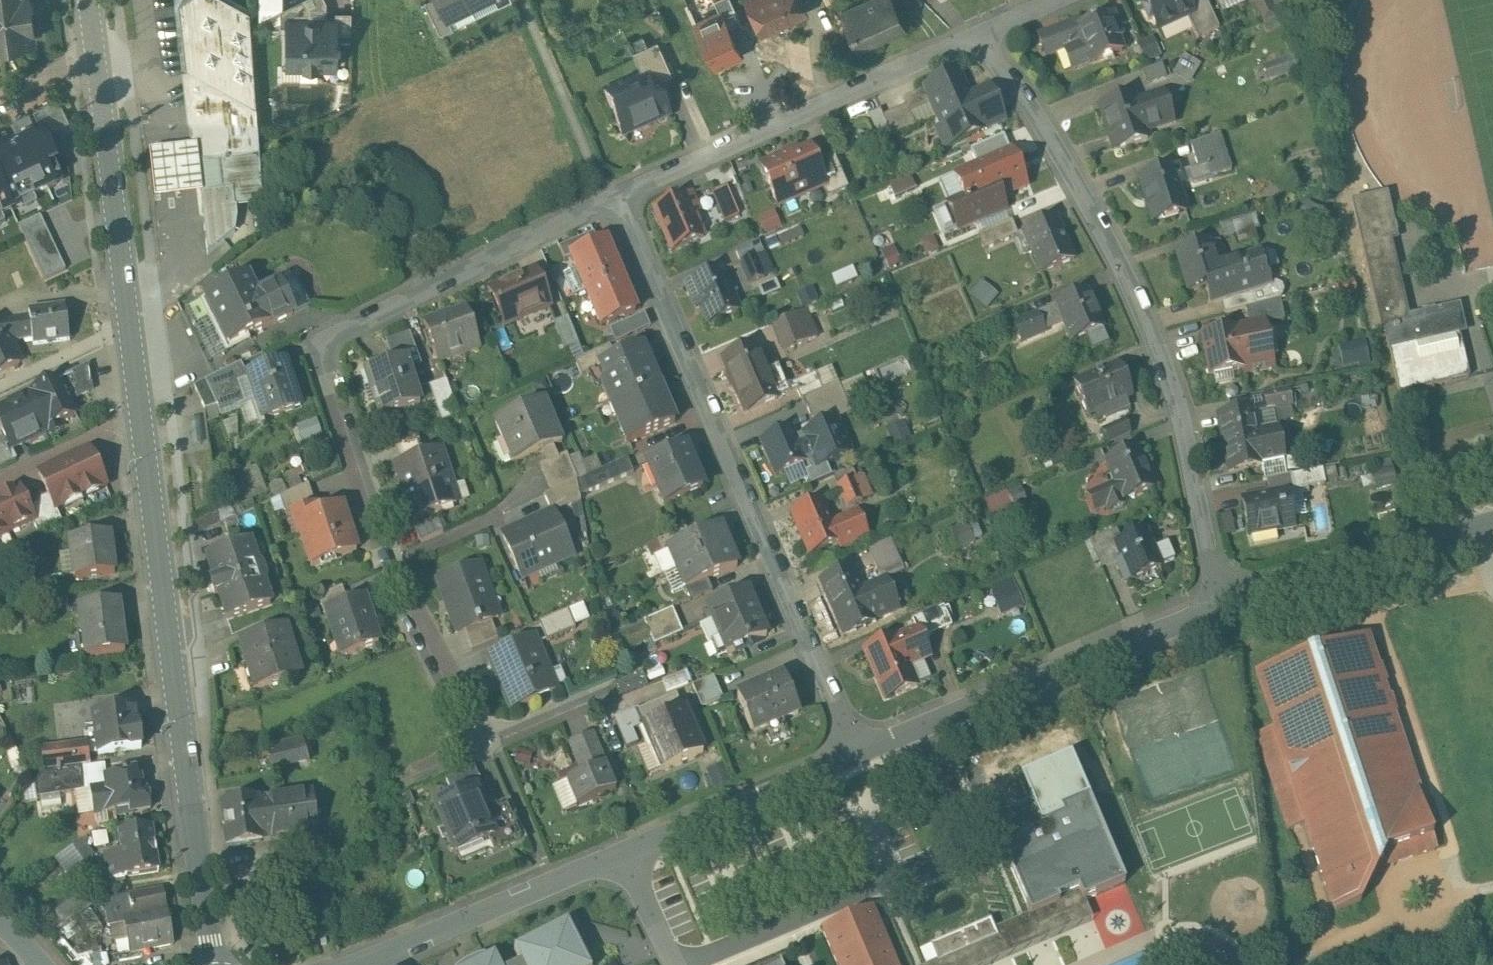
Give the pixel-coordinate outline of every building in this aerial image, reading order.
[(34,39),(33,37),(31,37),(30,25),(32,24),(29,0),(0,0),(0,43),(34,39)] [(230,0),(177,0),(185,66),(255,104),(248,9),(230,0)] [(281,0),(258,0),(257,10),(281,11),(281,0)] [(307,9),(307,19),(325,19),(325,0),(303,0),(307,9)] [(470,5),(468,0),(437,0),(445,17),(470,5)] [(728,31),(741,25),(730,0),(715,0),(719,10),(728,31)] [(761,31),(804,11),(799,0),(747,0),(761,31)] [(841,10),(857,47),(903,27),(896,11),(891,0),(864,0),(841,10)] [(896,11),(921,0),(891,0),(896,11)] [(1146,3),(1143,5),(1148,17),(1152,15),(1157,27),(1186,14),(1192,11),(1188,1),(1187,0),(1145,0),(1146,3)] [(1188,1),(1192,11),(1186,14),(1197,37),(1218,27),(1206,0),(1191,0),(1188,1)] [(1255,3),(1263,20),(1275,15),(1268,0),(1261,0),(1255,3)] [(695,21),(714,67),(739,56),(728,31),(719,10),(695,21)] [(350,11),(334,11),(334,19),(334,33),(350,33),(350,11)] [(1113,13),(1094,20),(1094,19),(1081,24),(1076,26),(1082,41),(1090,62),(1091,62),(1121,50),(1121,49),(1120,50),(1116,39),(1122,36),(1113,13)] [(1275,16),(1263,20),(1266,28),(1278,22),(1275,16)] [(307,19),(286,19),(286,66),(299,67),(299,79),(317,79),(317,67),(334,67),(334,33),(334,19),(325,19),(307,19)] [(1079,19),(1038,35),(1046,55),(1066,47),(1082,41),(1076,26),(1081,24),(1079,19)] [(1152,37),(1143,41),(1147,51),(1156,46),(1152,37)] [(656,40),(632,51),(642,73),(648,70),(653,81),(671,73),(656,40)] [(1090,62),(1082,41),(1066,47),(1074,68),(1090,62)] [(1156,46),(1147,51),(1150,58),(1160,54),(1156,46)] [(1192,76),(1200,60),(1183,51),(1175,68),(1192,76)] [(1283,58),(1264,65),(1268,76),(1287,70),(1283,58)] [(1162,62),(1144,67),(1147,80),(1165,76),(1162,62)] [(255,104),(185,66),(196,163),(231,159),(234,185),(224,186),(224,191),(232,190),(234,207),(235,207),(261,204),(255,104)] [(642,73),(603,90),(623,135),(668,115),(653,81),(648,70),(642,73)] [(969,96),(958,72),(925,87),(942,126),(936,129),(943,146),(999,121),(984,89),(983,89),(984,90),(969,96)] [(1162,93),(1135,102),(1139,114),(1149,111),(1153,124),(1144,127),(1145,131),(1171,122),(1162,93)] [(1133,96),(1100,107),(1114,148),(1147,137),(1145,131),(1144,127),(1153,124),(1149,111),(1139,114),(1135,102),(1133,96)] [(882,115),(881,115),(887,128),(891,138),(916,126),(903,97),(902,98),(905,104),(882,115)] [(879,108),(869,113),(877,132),(887,128),(881,115),(882,115),(879,108)] [(0,131),(0,175),(12,199),(68,170),(39,112),(0,131)] [(1219,133),(1190,144),(1197,168),(1207,165),(1210,176),(1230,170),(1219,133)] [(785,156),(763,166),(762,164),(760,165),(777,205),(823,185),(824,185),(815,163),(809,149),(797,154),(794,148),(783,153),(785,156)] [(1010,149),(978,162),(988,185),(994,199),(999,197),(1026,185),(1010,149)] [(960,152),(931,164),(937,178),(966,166),(960,152)] [(834,155),(815,163),(824,185),(823,185),(827,197),(848,188),(834,155)] [(231,159),(196,163),(200,195),(224,192),(224,191),(224,186),(234,185),(231,159)] [(1172,168),(1138,179),(1151,221),(1185,210),(1172,168)] [(0,175),(0,204),(12,199),(0,175)] [(988,185),(947,203),(958,229),(1004,210),(999,197),(994,199),(988,185)] [(726,186),(712,191),(724,221),(738,215),(726,186)] [(224,192),(200,195),(202,211),(234,207),(232,190),(224,191),(224,192)] [(1380,192),(1351,199),(1362,246),(1384,241),(1391,240),(1380,192)] [(691,194),(653,209),(670,250),(703,236),(693,212),(698,210),(691,194)] [(234,207),(202,211),(207,254),(234,232),(236,218),(235,207),(234,207)] [(1326,215),(1316,208),(1309,220),(1311,217),(1321,223),(1319,226),(1326,215)] [(43,278),(66,267),(40,212),(17,223),(43,278)] [(1254,215),(1219,226),(1223,239),(1236,236),(1239,245),(1256,240),(1253,228),(1258,226),(1254,215)] [(1055,217),(1022,231),(1040,273),(1073,259),(1055,217)] [(1011,220),(978,234),(984,249),(1017,235),(1011,220)] [(758,239),(734,250),(739,262),(740,262),(739,261),(763,251),(758,239)] [(572,241),(558,247),(564,259),(570,256),(577,253),(572,241)] [(577,253),(570,256),(575,268),(585,290),(585,291),(620,276),(605,241),(577,253)] [(1384,241),(1362,246),(1381,330),(1384,329),(1388,349),(1389,349),(1457,333),(1458,333),(1453,311),(1403,322),(1384,241)] [(1208,242),(1176,252),(1188,290),(1214,282),(1220,280),(1215,265),(1208,242)] [(763,251),(739,261),(740,262),(749,283),(772,273),(763,251)] [(1258,252),(1215,265),(1220,280),(1214,282),(1219,299),(1220,299),(1247,290),(1267,284),(1258,252)] [(830,274),(835,284),(856,275),(851,265),(830,274)] [(585,290),(575,268),(563,274),(572,296),(585,290)] [(721,269),(685,284),(692,302),(697,300),(707,323),(739,309),(721,269)] [(533,271),(490,289),(504,324),(548,305),(533,271)] [(620,276),(585,291),(600,326),(635,311),(620,276)] [(247,277),(205,297),(231,345),(294,313),(279,284),(257,296),(247,277)] [(760,296),(779,288),(775,278),(756,285),(760,296)] [(981,279),(970,293),(986,306),(997,292),(981,279)] [(1267,284),(1247,290),(1252,305),(1279,298),(1283,291),(1281,285),(1274,282),(1267,284)] [(1247,290),(1220,299),(1224,313),(1244,307),(1252,305),(1247,290)] [(1086,291),(1055,304),(1061,318),(1070,340),(1084,334),(1091,350),(1108,343),(1101,327),(1102,327),(1086,291)] [(1252,305),(1244,307),(1248,324),(1263,321),(1263,322),(1284,319),(1279,298),(1252,305)] [(1055,304),(1012,323),(1020,341),(1045,330),(1043,325),(1061,318),(1055,304)] [(0,323),(0,370),(19,362),(9,340),(31,337),(32,344),(68,339),(64,306),(28,310),(29,317),(5,321),(0,323)] [(465,308),(450,314),(449,312),(423,321),(437,361),(479,347),(465,308)] [(805,310),(772,324),(783,351),(816,337),(805,310)] [(567,317),(553,322),(564,349),(577,343),(567,317)] [(1248,324),(1234,327),(1234,328),(1242,368),(1243,373),(1272,368),(1270,356),(1276,355),(1272,337),(1266,338),(1263,322),(1263,321),(1248,324)] [(622,323),(609,329),(615,342),(628,336),(622,323)] [(1234,328),(1201,335),(1209,374),(1242,368),(1234,328)] [(409,333),(387,340),(391,354),(413,346),(409,333)] [(1457,333),(1389,349),(1393,368),(1398,392),(1468,376),(1462,352),(1461,352),(1457,333)] [(1363,337),(1336,344),(1343,369),(1370,362),(1363,337)] [(609,345),(574,361),(581,375),(599,367),(599,366),(615,359),(609,345)] [(754,345),(722,359),(729,375),(727,377),(730,385),(733,385),(744,411),(790,392),(787,385),(778,365),(765,371),(754,345)] [(626,352),(624,355),(615,359),(599,366),(599,367),(604,379),(602,385),(610,405),(658,384),(642,347),(637,350),(633,348),(626,352)] [(405,359),(370,370),(379,398),(373,399),(379,417),(419,404),(405,359)] [(284,362),(246,375),(262,421),(294,410),(284,381),(290,380),(284,362)] [(1117,363),(1073,382),(1087,415),(1094,412),(1097,420),(1129,407),(1125,398),(1131,396),(1117,363)] [(58,378),(28,392),(28,393),(45,428),(46,428),(76,414),(69,400),(85,393),(89,389),(89,384),(87,365),(59,379),(58,378)] [(231,367),(205,380),(217,405),(243,396),(237,380),(231,367)] [(815,373),(787,385),(790,392),(796,389),(800,399),(803,398),(822,390),(815,373)] [(445,379),(428,385),(441,421),(458,414),(445,379)] [(822,390),(803,398),(815,426),(837,417),(850,412),(838,383),(822,390)] [(658,384),(610,405),(627,443),(674,422),(658,384)] [(1288,388),(1263,393),(1266,409),(1291,404),(1288,388)] [(0,407),(0,428),(2,433),(10,449),(47,431),(46,428),(45,428),(28,393),(0,407)] [(544,401),(495,422),(512,463),(561,442),(544,401)] [(1250,409),(1216,416),(1227,471),(1282,460),(1276,428),(1255,432),(1250,409)] [(815,426),(801,432),(801,433),(795,436),(806,461),(805,461),(808,468),(805,470),(811,483),(834,473),(831,474),(826,464),(852,452),(837,417),(815,426)] [(903,420),(884,428),(892,445),(911,437),(903,420)] [(1124,420),(1101,430),(1107,443),(1129,433),(1124,420)] [(791,426),(759,439),(775,474),(805,461),(806,461),(795,436),(791,426)] [(0,434),(0,466),(15,459),(10,449),(2,433),(0,434)] [(416,433),(394,443),(401,462),(423,454),(416,433)] [(685,446),(647,463),(664,503),(702,487),(685,446)] [(1136,447),(1105,461),(1121,500),(1153,486),(1136,447)] [(105,485),(88,449),(77,454),(77,453),(63,460),(80,497),(105,485)] [(401,462),(396,463),(395,466),(399,478),(402,479),(405,490),(449,475),(446,465),(442,463),(438,449),(423,454),(401,462)] [(566,453),(540,464),(551,491),(576,479),(577,479),(566,453)] [(627,457),(587,475),(577,479),(576,480),(579,494),(633,471),(627,457)] [(63,460),(48,466),(49,467),(38,472),(48,494),(54,509),(55,508),(80,497),(63,460)] [(247,465),(254,491),(266,488),(259,462),(247,465)] [(1321,468),(1290,474),(1293,489),(1325,484),(1321,468)] [(861,473),(837,484),(846,506),(871,495),(861,473)] [(449,475),(405,490),(409,501),(407,504),(411,515),(414,517),(456,503),(451,489),(453,485),(449,475)] [(551,491),(543,494),(549,507),(567,498),(570,504),(580,499),(579,494),(576,480),(576,479),(551,491)] [(307,483),(279,496),(287,518),(290,517),(289,515),(314,507),(315,509),(316,509),(307,483)] [(18,486),(0,494),(0,515),(8,531),(32,520),(33,520),(27,507),(18,486)] [(1003,488),(983,498),(990,513),(1010,503),(1003,488)] [(1285,490),(1241,498),(1249,535),(1293,527),(1285,490)] [(54,509),(48,494),(37,499),(38,502),(49,526),(61,520),(55,508),(54,509)] [(823,499),(791,513),(808,553),(838,540),(840,539),(832,521),(823,499)] [(49,526),(38,502),(27,507),(33,520),(32,520),(37,531),(49,526)] [(341,507),(317,515),(315,509),(314,507),(289,515),(290,517),(298,515),(314,564),(356,550),(341,507)] [(855,511),(832,521),(840,539),(838,540),(841,546),(866,535),(855,511)] [(1230,511),(1218,514),(1222,534),(1234,532),(1230,511)] [(553,512),(502,534),(521,575),(553,561),(554,562),(572,554),(553,512)] [(437,520),(415,529),(420,540),(442,530),(437,520)] [(690,538),(668,548),(668,549),(676,568),(727,546),(719,526),(690,538)] [(685,527),(657,540),(662,552),(668,549),(668,548),(690,538),(685,527)] [(1145,531),(1114,544),(1124,566),(1119,568),(1124,580),(1129,578),(1129,579),(1160,566),(1145,531)] [(109,535),(69,540),(71,552),(59,553),(62,569),(73,568),(74,578),(114,573),(109,535)] [(1103,538),(1091,543),(1095,552),(1096,552),(1100,561),(1111,556),(1103,538)] [(890,541),(870,550),(879,569),(899,561),(890,541)] [(249,543),(206,557),(214,582),(210,584),(214,595),(218,593),(226,618),(269,604),(262,583),(264,579),(260,566),(256,564),(249,543)] [(727,546),(676,568),(685,588),(707,579),(736,566),(727,546)] [(479,564),(437,579),(456,632),(464,629),(471,649),(497,639),(490,619),(498,617),(497,615),(493,616),(482,584),(485,583),(479,564)] [(851,567),(821,581),(835,616),(866,602),(861,589),(851,567)] [(1000,612),(1023,603),(1011,574),(988,584),(1000,612)] [(707,579),(685,588),(689,599),(711,590),(707,579)] [(881,580),(861,589),(866,602),(835,616),(843,632),(894,610),(881,580)] [(341,585),(317,596),(323,614),(326,613),(326,611),(348,604),(341,585)] [(94,602),(93,588),(68,590),(69,604),(94,602)] [(746,590),(707,607),(720,639),(722,638),(727,650),(725,651),(726,653),(766,636),(746,590)] [(348,604),(326,611),(326,613),(335,639),(341,637),(345,651),(340,653),(340,655),(378,643),(363,599),(348,604)] [(118,603),(79,608),(85,656),(124,651),(118,603)] [(941,603),(910,616),(915,628),(916,627),(921,638),(951,625),(941,603)] [(672,607),(642,620),(653,644),(682,632),(672,607)] [(0,610),(0,626),(9,624),(6,609),(0,610)] [(287,609),(263,620),(267,634),(285,629),(286,635),(299,631),(287,609)] [(567,610),(538,622),(546,640),(574,628),(567,610)] [(915,628),(863,650),(884,698),(917,684),(908,664),(928,656),(921,638),(916,627),(915,628)] [(267,634),(242,642),(249,664),(247,665),(254,688),(298,675),(286,635),(285,629),(267,634)] [(1365,636),(1313,653),(1313,652),(1307,654),(1307,655),(1256,672),(1273,725),(1304,820),(1309,833),(1334,911),(1360,903),(1376,869),(1436,849),(1419,800),(1391,714),(1394,713),(1389,698),(1386,699),(1381,683),(1384,682),(1379,668),(1376,669),(1376,667),(1365,636)] [(533,637),(488,656),(495,674),(497,673),(510,706),(509,706),(509,708),(555,688),(554,687),(552,688),(538,655),(540,654),(533,637)] [(615,678),(619,692),(646,685),(643,671),(615,678)] [(683,672),(662,680),(666,690),(687,682),(683,672)] [(713,675),(692,684),(701,706),(722,697),(713,675)] [(783,675),(737,695),(752,732),(799,712),(783,675)] [(675,694),(638,710),(644,724),(642,725),(662,770),(702,752),(683,708),(682,708),(675,694)] [(133,707),(92,713),(97,753),(140,747),(137,726),(136,726),(133,707)] [(1304,820),(1273,725),(1256,731),(1287,826),(1304,820)] [(592,733),(569,743),(582,773),(604,764),(592,733)] [(302,738),(265,747),(268,756),(291,750),(294,762),(307,759),(302,738)] [(86,742),(40,748),(43,770),(80,765),(89,764),(86,742)] [(582,773),(565,780),(576,805),(615,789),(604,764),(582,773)] [(80,765),(43,770),(44,783),(81,778),(80,765)] [(81,778),(44,783),(43,770),(34,781),(36,797),(83,789),(81,778)] [(141,770),(104,776),(106,786),(91,788),(94,813),(115,809),(116,815),(131,813),(131,811),(149,808),(146,790),(144,791),(141,770)] [(456,776),(446,780),(451,792),(461,787),(456,776)] [(474,789),(434,806),(454,852),(455,851),(456,851),(454,846),(479,835),(489,831),(491,836),(494,835),(485,814),(474,789)] [(309,792),(256,799),(222,803),(224,818),(223,818),(225,828),(226,828),(227,842),(315,830),(309,792)] [(1088,796),(1038,817),(1032,804),(990,822),(1030,915),(1058,902),(1057,898),(1077,889),(1082,900),(1124,882),(1088,796)] [(508,800),(510,804),(485,814),(494,835),(491,836),(496,846),(523,835),(525,839),(526,838),(509,799),(508,800)] [(151,826),(118,832),(120,850),(103,852),(108,877),(125,874),(125,875),(158,870),(151,826)] [(479,835),(454,846),(456,851),(455,851),(460,861),(486,850),(479,835)] [(92,854),(81,838),(71,845),(83,861),(92,854)] [(161,889),(103,901),(108,925),(124,922),(129,952),(172,944),(166,909),(165,909),(161,889)] [(1092,919),(1082,900),(1077,889),(1057,898),(1058,902),(1030,915),(994,929),(997,937),(937,962),(931,964),(984,964),(1092,919)] [(821,929),(836,964),(896,964),(872,907),(821,929)] [(989,919),(930,945),(937,962),(997,937),(994,929),(989,919)] [(513,949),(521,964),(589,964),(568,922),(513,949)] [(110,962),(97,941),(71,958),(76,964),(106,964),(110,962)] [(468,963),(465,964),(499,964),(494,955),(485,960),(484,957),(468,963)]
